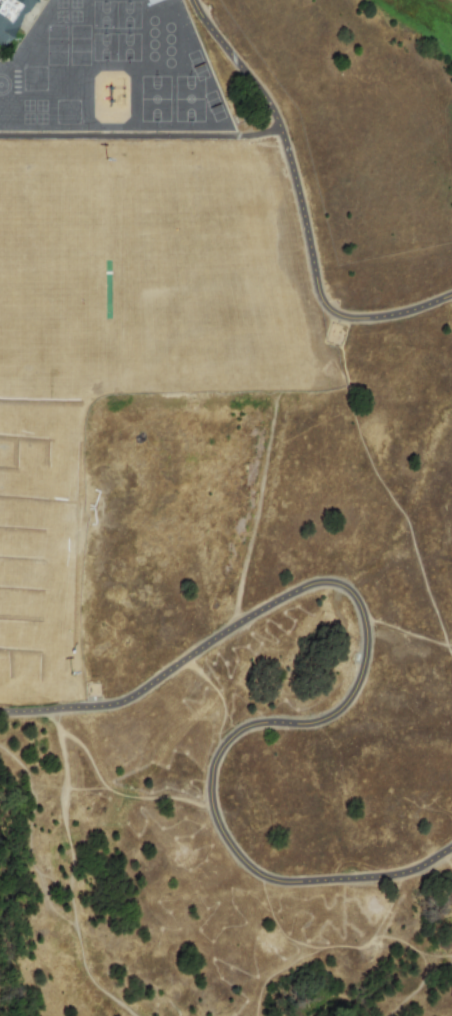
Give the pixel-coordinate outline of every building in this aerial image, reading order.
[(7,49),(0,44),(0,0),(39,0),(7,49)]
